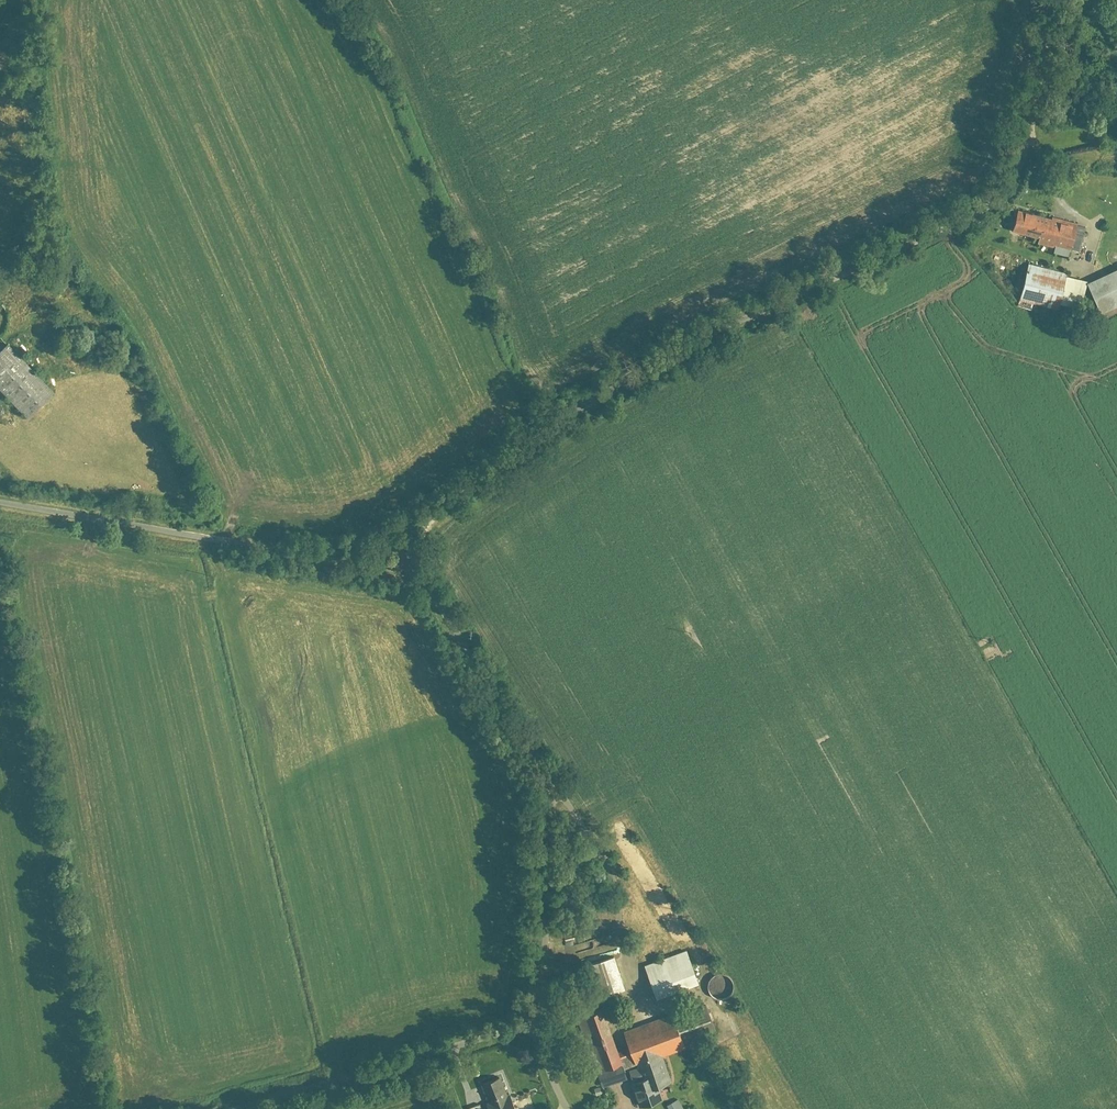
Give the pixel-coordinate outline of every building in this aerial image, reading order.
[(1026,206),(1017,234),(1057,247),(1055,254),(1070,259),(1073,252),(1075,253),(1084,225),(1026,206)] [(1032,267),(1021,302),(1060,314),(1062,307),(1071,278),(1032,267)] [(1107,315),(1116,310),(1116,275),(1093,286),(1107,315)] [(1062,307),(1083,313),(1091,284),(1071,278),(1062,307)] [(10,346),(0,355),(0,387),(29,418),(56,392),(10,346)] [(687,945),(642,962),(654,997),(700,980),(687,945)] [(629,990),(618,957),(589,967),(600,999),(629,990)] [(673,1011),(624,1028),(632,1051),(626,1053),(608,1002),(579,1012),(606,1088),(633,1079),(644,1108),(646,1108),(671,1100),(667,1088),(676,1085),(667,1058),(688,1051),(687,1047),(719,1036),(709,1009),(676,1020),(673,1011)] [(483,1086),(492,1108),(521,1108),(509,1076),(483,1086)]
